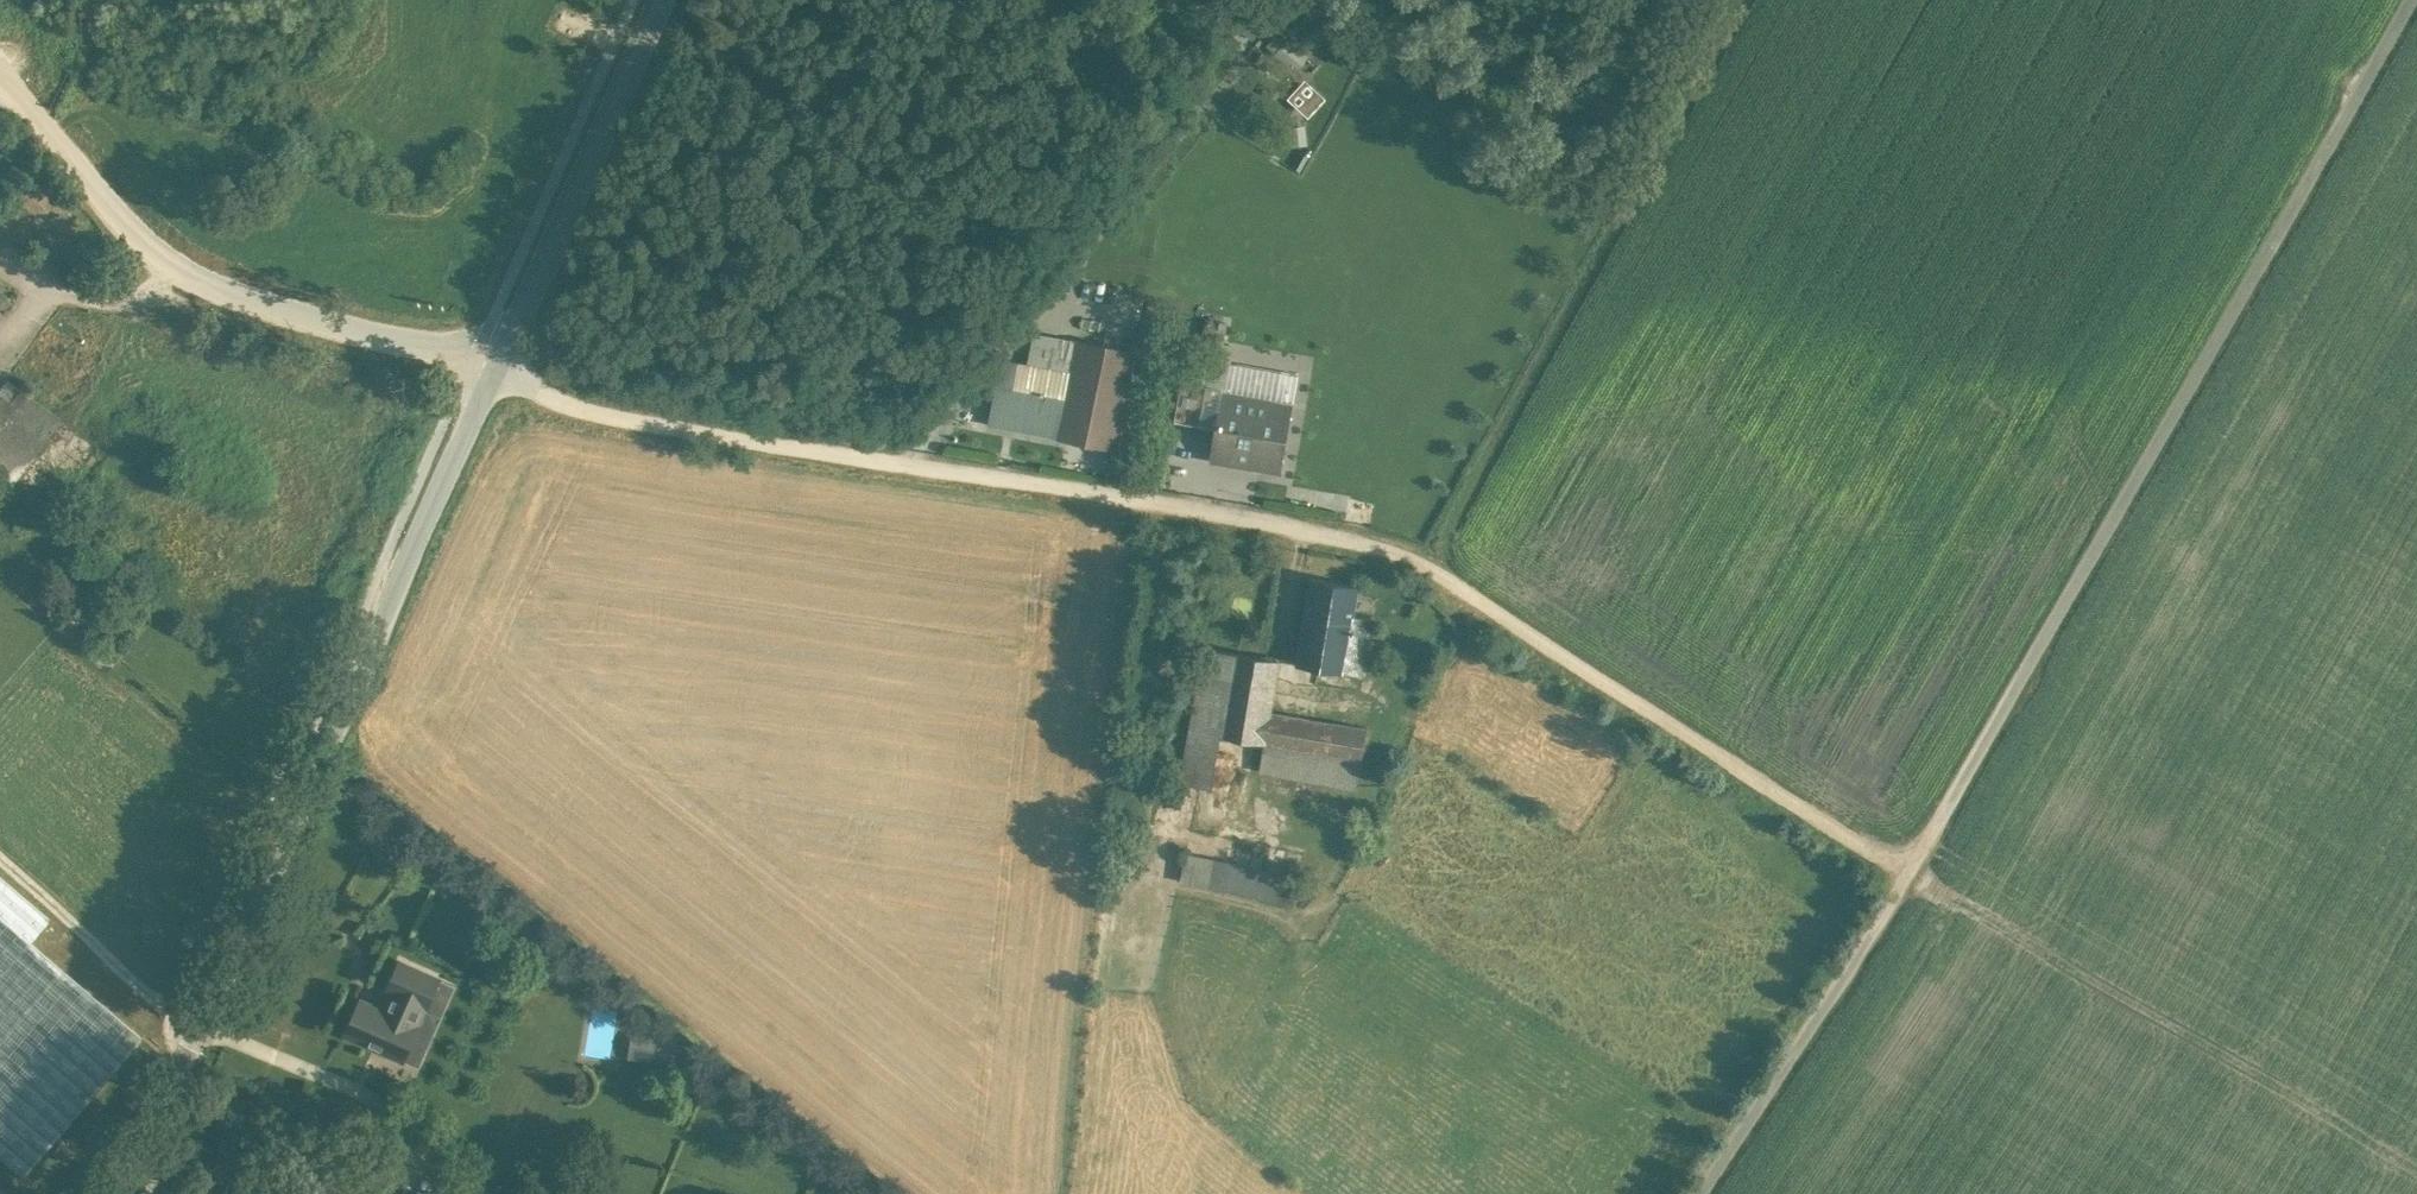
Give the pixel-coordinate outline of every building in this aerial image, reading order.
[(1279,132),(1301,138),(1309,111),(1301,109),(1307,91),(1292,87),(1279,132)] [(1225,323),(1213,320),(1211,335),(1204,333),(1203,338),(1208,339),(1208,338),(1210,338),(1210,339),(1222,342),(1225,323)] [(1131,352),(1080,342),(1069,400),(1061,438),(1111,447),(1131,352)] [(1297,375),(1231,364),(1231,363),(1207,359),(1203,381),(1203,384),(1227,388),(1225,397),(1222,396),(1217,428),(1212,456),(1280,468),(1297,375)] [(1203,381),(1182,377),(1174,421),(1217,428),(1222,396),(1225,397),(1227,388),(1203,384),(1203,381)] [(11,485),(60,418),(19,387),(9,401),(0,395),(0,477),(11,485)] [(1069,400),(997,387),(989,424),(1061,438),(1069,400)] [(1358,586),(1311,579),(1305,615),(1352,623),(1353,616),(1358,586)] [(80,619),(70,612),(63,621),(72,628),(80,619)] [(1352,623),(1305,615),(1296,665),(1364,677),(1373,621),(1353,616),(1352,623)] [(1234,654),(1203,648),(1180,782),(1211,789),(1220,737),(1234,654)] [(1279,661),(1234,654),(1220,737),(1264,745),(1265,745),(1270,714),(1279,661)] [(1367,731),(1270,714),(1265,745),(1361,761),(1367,731)] [(1265,745),(1264,745),(1260,767),(1355,783),(1361,761),(1265,745)] [(1299,878),(1121,839),(1115,867),(1293,906),(1299,878)] [(22,1176),(141,1036),(29,941),(50,917),(0,875),(0,1157),(22,1176)] [(346,1033),(403,1059),(440,977),(401,959),(388,988),(394,990),(385,1009),(362,998),(346,1033)]
